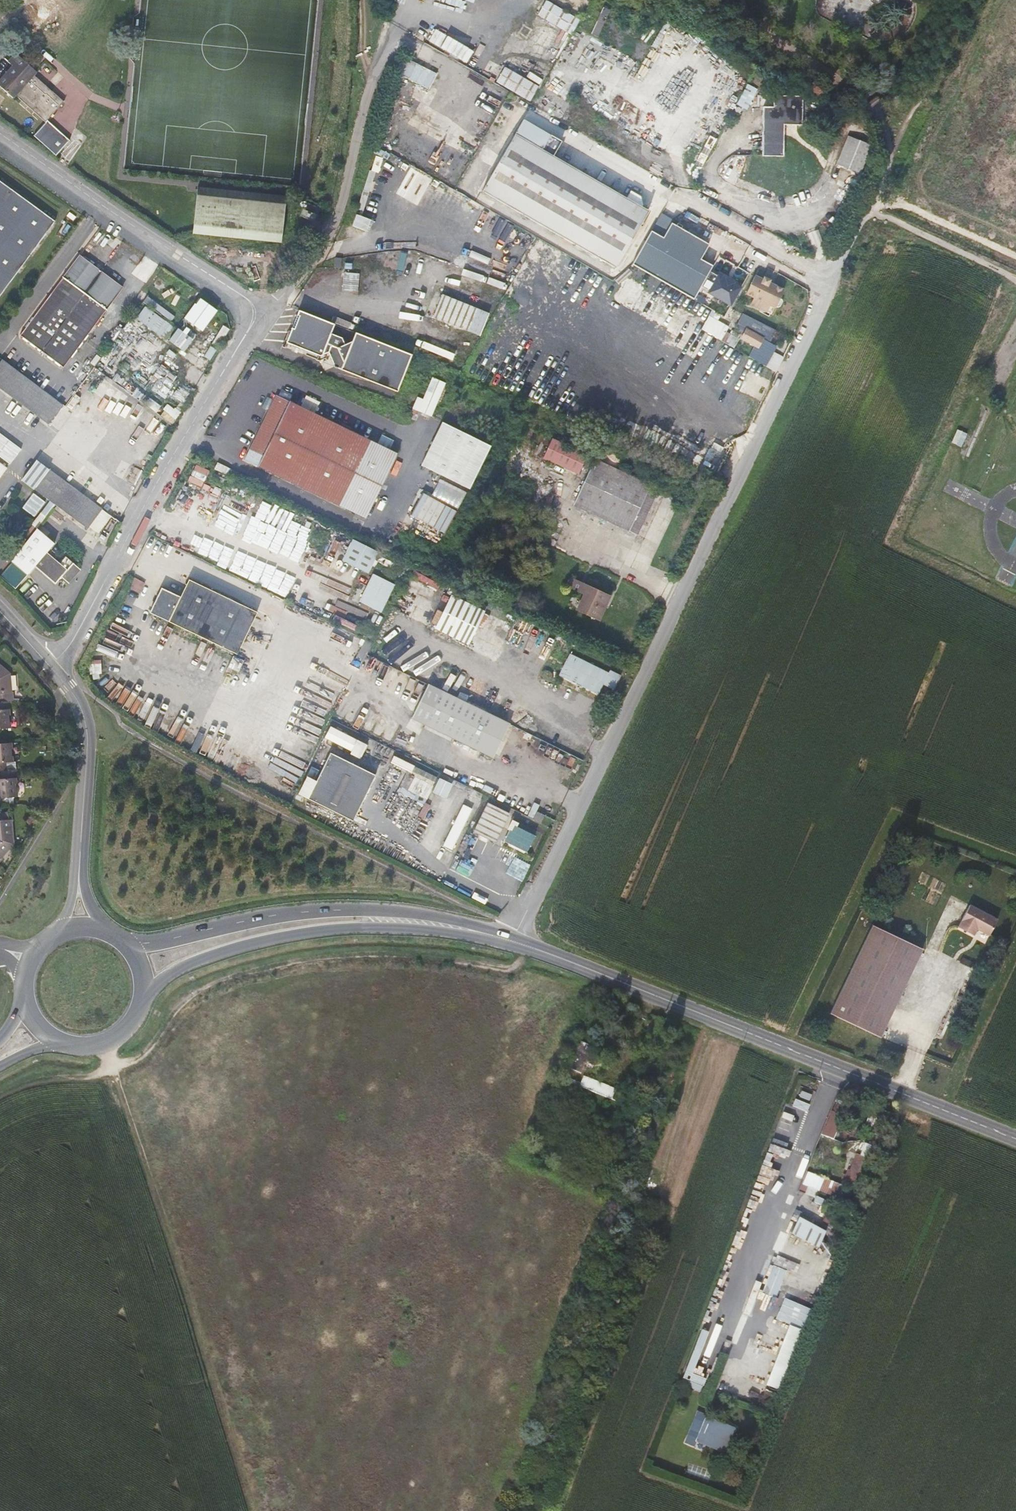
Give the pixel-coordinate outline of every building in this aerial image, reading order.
[(546,0),(538,15),(571,35),(579,20),(546,0)] [(429,41),(466,63),(473,51),(435,30),(429,41)] [(12,55),(17,60),(14,63),(0,78),(0,83),(13,95),(15,92),(44,118),(31,132),(53,153),(67,138),(45,118),(63,99),(35,72),(37,69),(17,50),(12,55)] [(17,60),(12,55),(9,58),(14,63),(17,60)] [(396,73),(429,90),(436,74),(404,57),(396,73)] [(501,64),(493,79),(526,96),(534,82),(501,64)] [(739,105),(750,108),(757,87),(746,83),(739,105)] [(763,107),(762,156),(783,157),(784,125),(802,125),(802,96),(759,95),(759,107),(763,107)] [(523,120),(482,192),(616,268),(648,211),(641,207),(626,198),(553,156),(561,141),(523,120)] [(695,163),(701,167),(716,139),(710,136),(695,163)] [(849,136),(837,165),(859,174),(871,145),(849,136)] [(57,219),(0,177),(0,296),(57,219)] [(286,196),(198,187),(193,233),(282,243),(286,196)] [(630,191),(626,198),(641,207),(643,205),(641,197),(630,191)] [(306,209),(318,214),(320,209),(308,204),(306,209)] [(67,216),(73,220),(76,217),(69,212),(67,216)] [(367,230),(372,219),(357,213),(352,225),(367,230)] [(657,231),(668,233),(671,216),(660,214),(657,231)] [(63,277),(20,335),(63,368),(107,310),(106,309),(122,286),(81,256),(64,278),(63,277)] [(153,272),(158,264),(146,256),(141,265),(153,272)] [(342,290),(357,292),(359,274),(344,273),(342,290)] [(733,305),(742,283),(717,273),(708,294),(733,305)] [(751,304),(767,312),(770,305),(775,308),(775,307),(777,308),(780,307),(782,302),(781,299),(780,298),(784,290),(769,282),(770,280),(764,277),(763,280),(755,276),(746,294),(754,298),(751,304)] [(626,320),(676,348),(694,317),(629,277),(615,301),(631,310),(626,320)] [(433,317),(479,336),(488,313),(442,295),(433,317)] [(198,296),(185,319),(205,331),(218,308),(198,296)] [(137,317),(184,352),(194,338),(147,304),(137,317)] [(286,343),(318,355),(322,355),(331,334),(334,325),(298,311),(286,343)] [(701,329),(721,340),(726,331),(729,327),(709,316),(701,329)] [(746,329),(741,339),(758,348),(763,339),(746,329)] [(726,331),(721,340),(734,348),(739,339),(726,331)] [(342,338),(331,334),(322,355),(318,355),(316,360),(319,361),(326,358),(327,353),(328,353),(335,367),(397,392),(412,355),(355,333),(352,341),(344,345),(342,338)] [(48,424),(63,405),(2,359),(0,362),(0,389),(48,424)] [(435,375),(429,387),(443,394),(446,392),(448,388),(445,380),(435,375)] [(443,394),(429,387),(425,396),(419,394),(409,414),(415,417),(420,407),(432,412),(439,397),(443,394)] [(277,397),(248,459),(366,518),(397,455),(389,451),(394,442),(382,436),(377,446),(311,414),(317,401),(304,395),(298,408),(277,397)] [(175,422),(180,412),(168,405),(162,415),(175,422)] [(624,413),(617,426),(706,476),(724,447),(709,438),(700,455),(624,413)] [(422,466),(469,489),(490,446),(442,423),(422,466)] [(552,434),(548,442),(561,448),(583,458),(587,450),(552,434)] [(561,448),(548,442),(542,453),(577,470),(583,458),(561,448)] [(634,482),(654,491),(657,485),(594,454),(590,461),(634,482)] [(22,480),(54,504),(69,485),(37,461),(22,480)] [(635,530),(654,491),(634,482),(590,461),(572,499),(635,530)] [(219,463),(216,470),(228,476),(231,469),(219,463)] [(231,469),(228,476),(240,481),(243,475),(231,469)] [(661,477),(668,481),(671,474),(665,471),(661,477)] [(439,481),(433,495),(460,507),(466,492),(439,481)] [(99,534),(112,516),(69,485),(54,504),(87,529),(89,526),(99,534)] [(182,502),(192,508),(199,495),(189,489),(182,502)] [(416,490),(406,511),(442,530),(452,509),(416,490)] [(23,507),(35,516),(46,501),(34,492),(23,507)] [(35,566),(55,584),(61,577),(68,583),(80,569),(66,557),(60,564),(47,552),(55,544),(37,528),(11,562),(27,575),(35,566)] [(343,560),(368,572),(378,550),(354,538),(343,560)] [(359,601),(381,612),(394,585),(372,574),(359,601)] [(129,588),(139,593),(144,583),(134,578),(129,588)] [(148,611),(167,620),(233,653),(254,612),(187,579),(179,596),(160,587),(148,611)] [(577,610),(598,619),(609,597),(571,579),(567,588),(584,595),(577,610)] [(434,628),(468,644),(484,612),(450,596),(434,628)] [(362,662),(372,643),(365,640),(355,658),(362,662)] [(608,673),(569,654),(559,675),(598,694),(603,685),(614,690),(621,676),(610,670),(608,673)] [(0,665),(0,702),(10,701),(13,701),(13,692),(11,692),(9,674),(0,665)] [(425,724),(493,757),(509,724),(440,691),(425,724)] [(10,728),(9,709),(11,709),(10,701),(0,702),(0,729),(10,728)] [(350,754),(359,758),(366,745),(357,740),(350,754)] [(16,770),(16,762),(12,762),(11,743),(0,744),(0,771),(16,770)] [(312,767),(298,793),(352,821),(376,776),(330,753),(316,781),(313,780),(318,770),(312,767)] [(14,804),(14,797),(17,797),(16,778),(17,778),(16,770),(0,771),(0,805),(14,804)] [(400,786),(426,799),(433,786),(407,773),(400,786)] [(433,792),(445,798),(452,785),(440,779),(433,792)] [(488,803),(473,832),(494,843),(509,813),(488,803)] [(463,804),(445,845),(454,849),(472,808),(463,804)] [(533,820),(540,823),(544,816),(537,812),(533,820)] [(27,821),(31,828),(38,823),(33,817),(27,821)] [(1,859),(13,844),(11,820),(7,820),(0,821),(0,861),(1,859)] [(508,844),(526,853),(534,836),(516,827),(518,823),(512,820),(507,829),(513,833),(508,844)] [(971,909),(960,932),(976,940),(980,932),(982,933),(982,934),(992,939),(999,923),(971,909)] [(881,1040),(923,952),(873,927),(830,1016),(881,1040)] [(581,1073),(589,1054),(578,1049),(571,1068),(581,1073)] [(584,1075),(580,1085),(615,1100),(619,1089),(584,1075)] [(794,1106),(808,1110),(812,1098),(797,1094),(794,1106)] [(834,1102),(822,1134),(834,1139),(846,1107),(834,1102)] [(856,1153),(844,1178),(854,1183),(866,1157),(856,1153)] [(809,1171),(800,1190),(816,1197),(819,1190),(839,1198),(844,1186),(809,1171)] [(821,1246),(827,1229),(798,1218),(792,1236),(821,1246)] [(773,1265),(763,1292),(777,1297),(787,1270),(773,1265)] [(789,1322),(768,1385),(783,1390),(809,1307),(784,1299),(777,1319),(789,1322)] [(682,1384),(702,1391),(707,1376),(695,1372),(698,1363),(690,1360),(682,1384)] [(696,1411),(685,1442),(696,1446),(697,1442),(728,1453),(737,1426),(696,1411)]
